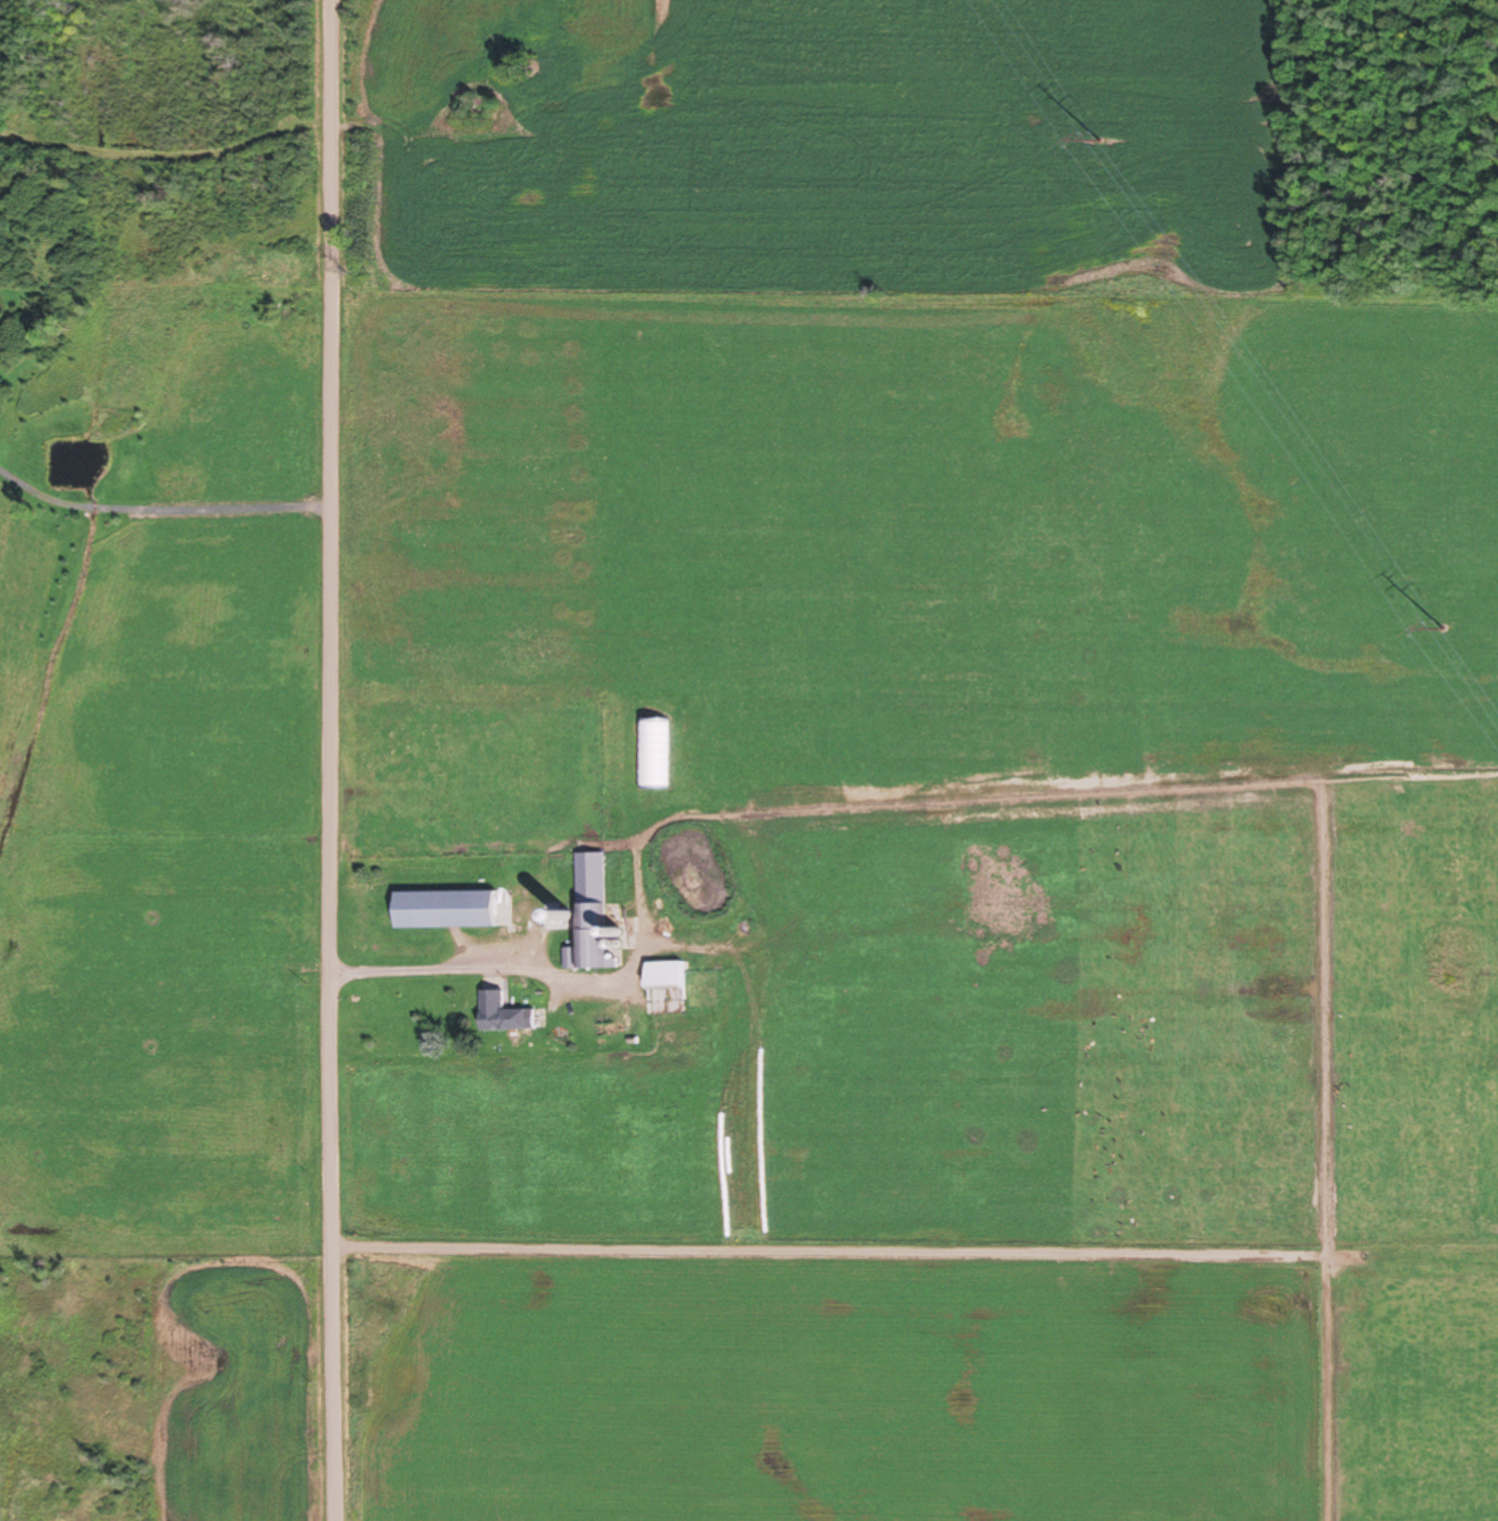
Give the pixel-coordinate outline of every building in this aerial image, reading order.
[(668,722),(638,722),(638,789),(668,789),(668,722)] [(563,950),(564,971),(605,970),(602,854),(575,855),(577,950),(563,950)] [(494,930),(494,894),(394,894),(394,930),(494,930)] [(682,964),(646,964),(646,991),(682,991),(682,964)] [(480,1032),(533,1031),(533,1011),(503,1011),(503,993),(480,993),(480,1032)]
